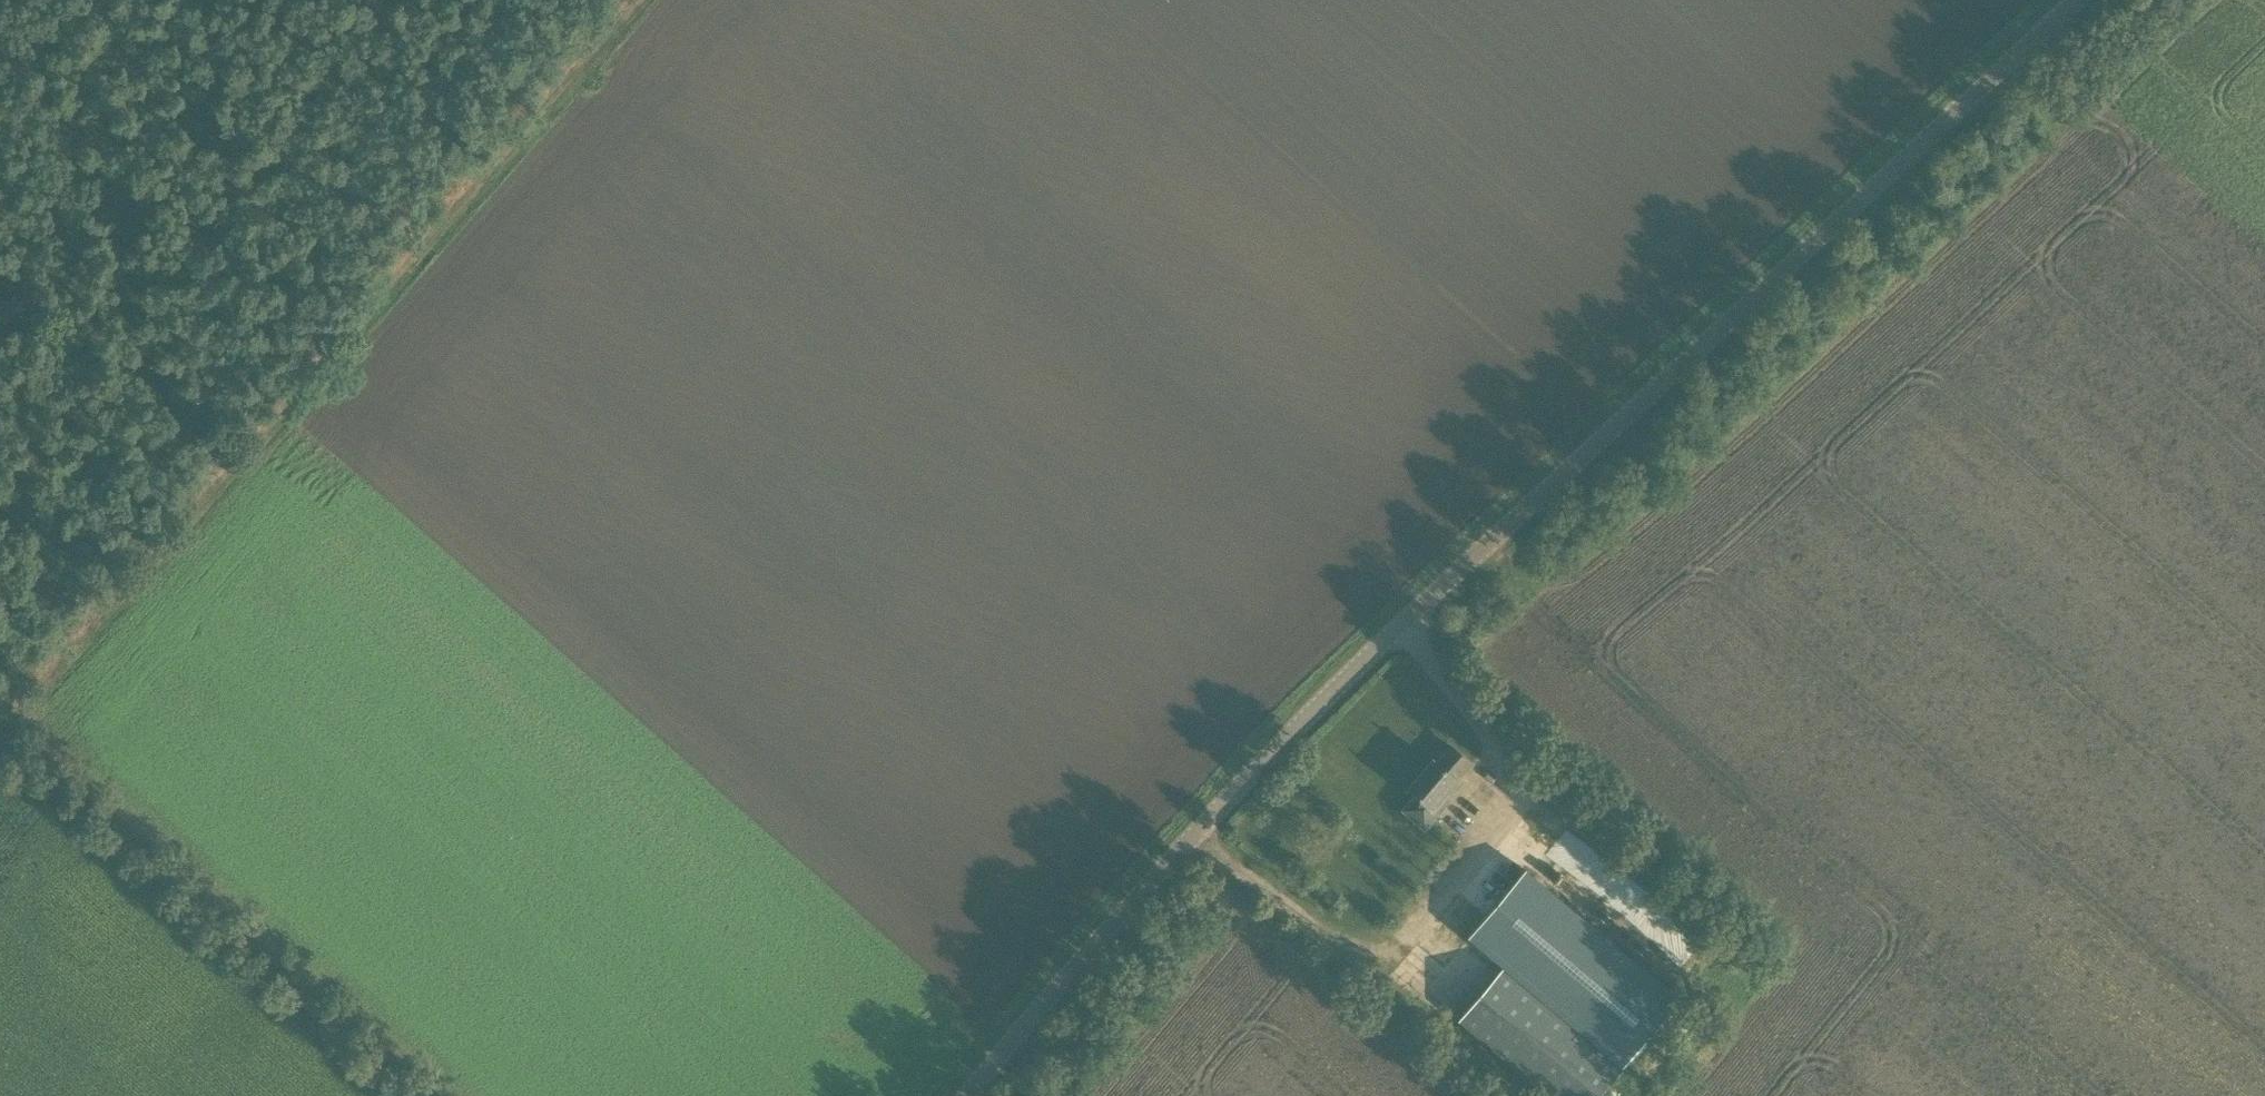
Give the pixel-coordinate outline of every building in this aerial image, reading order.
[(1402,811),(1419,825),(1425,830),(1452,797),(1447,793),(1471,763),(1451,747),(1436,763),(1432,760),(1407,789),(1415,796),(1402,811)] [(1523,869),(1466,937),(1502,967),(1621,1067),(1678,999),(1523,869)] [(1502,967),(1458,1021),(1549,1095),(1598,1095),(1621,1067),(1502,967)]
